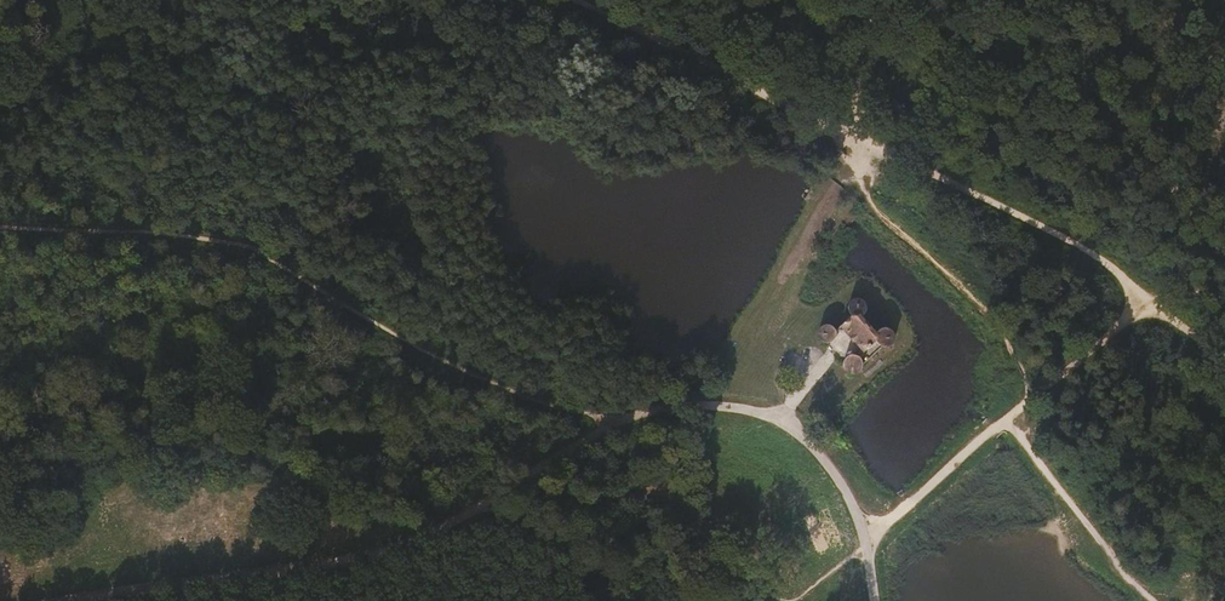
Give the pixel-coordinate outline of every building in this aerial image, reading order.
[(852,295),(848,297),(846,301),(846,306),(848,310),(851,312),(839,325),(862,348),(866,352),(876,343),(878,345),(882,346),(886,347),(889,345),(893,343),(895,339),(895,335),(894,331),(892,327),(888,325),(884,325),(879,326),(875,330),(861,314),(865,311),(867,308),(868,304),(866,299),(864,296),(860,294),(856,293),(852,295)] [(835,339),(837,336),(837,331),(837,328),(834,324),(830,322),(826,321),(822,322),(818,325),(816,329),(816,333),(817,337),(819,340),(824,343),(828,343),(831,342),(835,339)] [(857,353),(854,352),(850,352),(846,354),(843,356),(841,360),(841,364),(842,368),(844,371),(848,373),(852,374),(856,373),(859,371),(862,368),(863,364),(862,360),(861,356),(857,353)]
